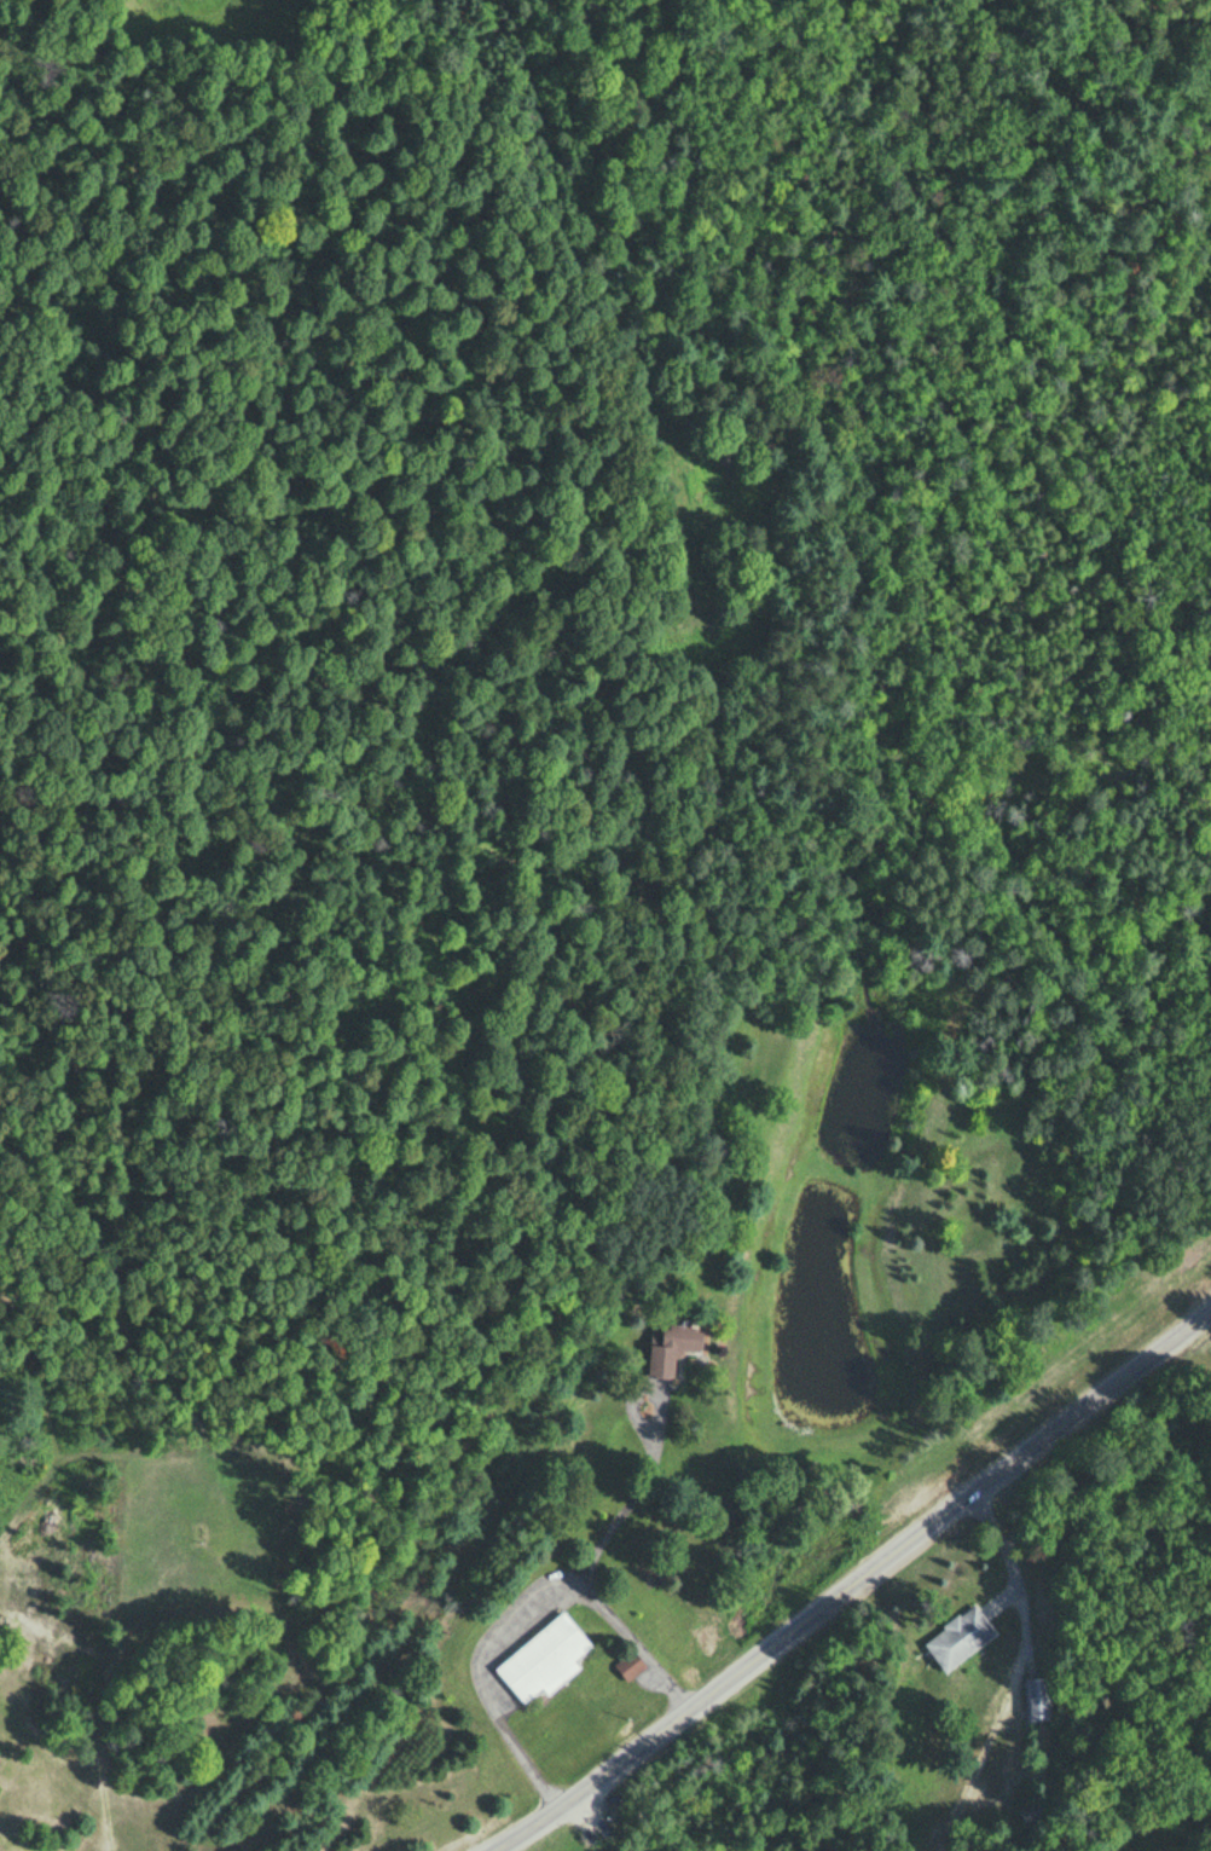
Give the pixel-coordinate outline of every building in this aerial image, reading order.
[(694,1329),(691,1348),(676,1347),(672,1377),(641,1372),(644,1342),(654,1343),(656,1324),(666,1325),(666,1320),(680,1323),(680,1327),(694,1329)] [(921,1642),(941,1671),(996,1632),(974,1603),(960,1614),(957,1612),(939,1624),(941,1627),(921,1642)] [(489,1666),(518,1702),(537,1688),(543,1694),(576,1666),(570,1659),(589,1644),(561,1609),(489,1666)] [(630,1650),(643,1665),(625,1682),(609,1664),(620,1653),(624,1656),(630,1650)] [(1025,1676),(1026,1719),(1049,1719),(1048,1676),(1025,1676)]
